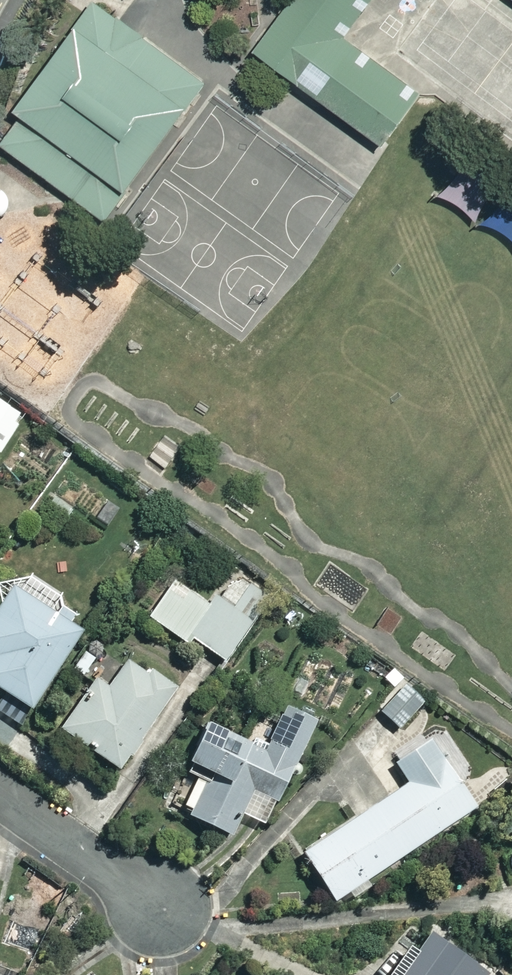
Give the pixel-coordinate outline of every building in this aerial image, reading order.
[(250,50),(383,150),(422,99),(340,38),(369,0),(288,0),(250,50)] [(105,217),(204,87),(105,12),(6,142),(105,217)] [(494,185),(463,161),(441,190),(472,214),(494,185)] [(500,197),(482,222),(511,243),(511,205),(500,197)] [(1,453),(15,431),(5,424),(12,413),(0,405),(0,452),(1,453)] [(35,717),(91,628),(19,582),(0,612),(0,661),(1,661),(0,662),(0,696),(35,717)] [(221,595),(188,638),(230,669),(263,626),(221,595)] [(65,734),(124,774),(181,690),(137,660),(116,691),(101,681),(65,734)] [(406,689),(384,713),(403,731),(425,706),(406,689)] [(198,821),(240,839),(248,818),(273,829),(318,721),(289,709),(271,752),(212,727),(189,781),(211,791),(198,821)] [(307,857),(338,903),(480,808),(434,741),(398,765),(412,786),(307,857)] [(427,933),(400,974),(491,974),(427,933)]
